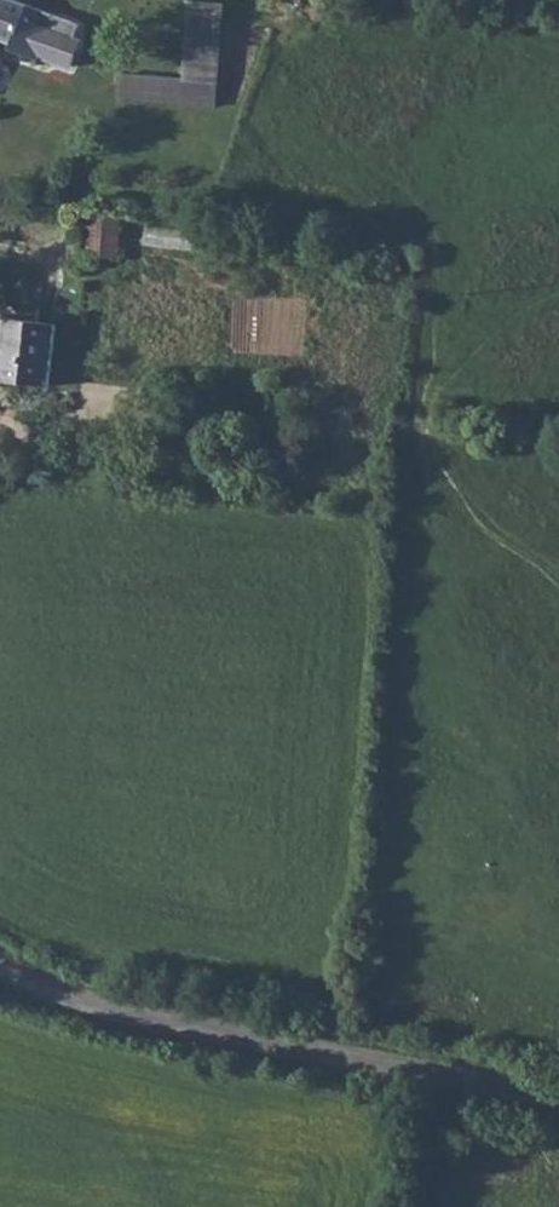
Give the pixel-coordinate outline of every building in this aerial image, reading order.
[(67,0),(0,0),(0,61),(10,31),(12,32),(11,37),(41,48),(42,45),(69,56),(72,48),(90,54),(99,28),(95,26),(100,12),(67,0)] [(122,71),(119,99),(220,107),(228,2),(204,0),(191,0),(185,76),(122,71)] [(89,254),(124,255),(126,218),(90,217),(89,254)] [(54,380),(61,316),(13,313),(5,375),(54,380)]
